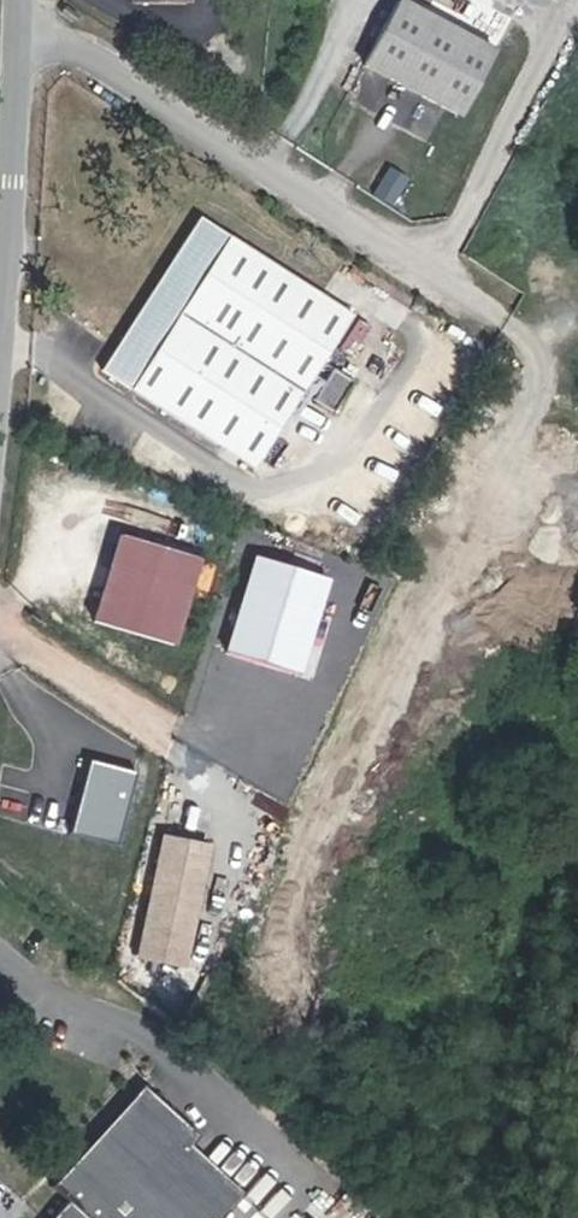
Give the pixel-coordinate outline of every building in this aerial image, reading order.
[(129,9),(181,11),(182,0),(129,0),(129,9)] [(428,0),(385,0),(360,49),(460,100),(494,34),(428,0)] [(99,359),(110,362),(255,448),(350,294),(192,200),(123,318),(99,359)] [(401,332),(352,301),(329,336),(378,367),(401,332)] [(350,363),(328,349),(310,376),(333,391),(350,363)] [(170,626),(195,539),(117,517),(92,604),(170,626)] [(322,555),(252,536),(225,632),(295,652),(322,555)] [(121,819),(139,750),(92,738),(74,807),(121,819)] [(169,814),(140,930),(187,942),(216,826),(169,814)] [(149,1070),(57,1167),(73,1182),(39,1217),(225,1217),(217,1210),(165,1162),(195,1129),(203,1121),(149,1070)] [(248,1178),(196,1129),(165,1162),(217,1210),(248,1178)]
